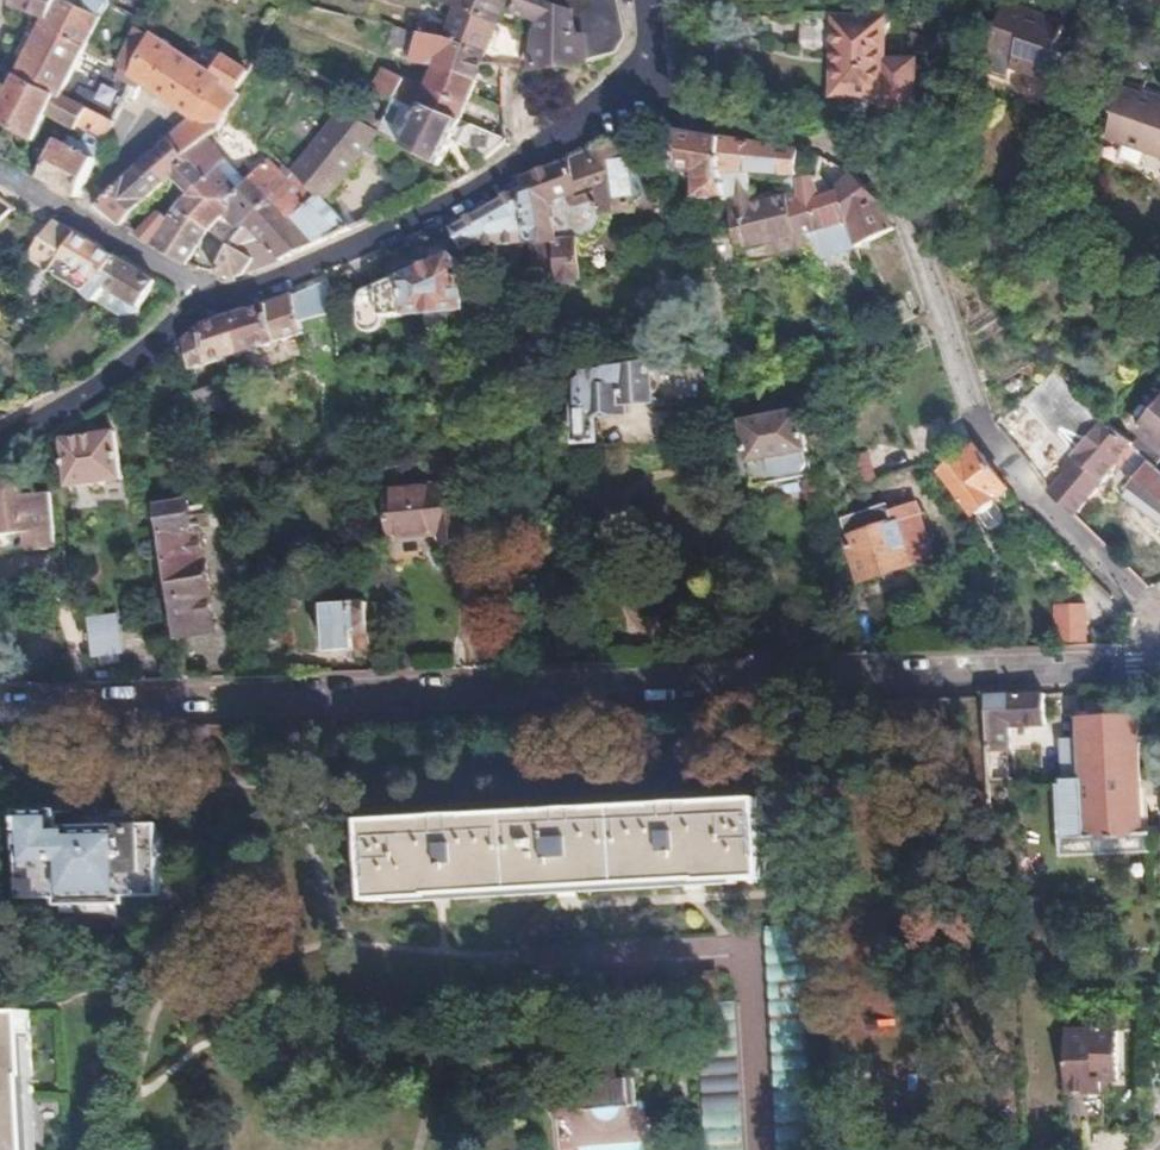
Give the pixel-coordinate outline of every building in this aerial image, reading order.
[(93,9),(73,0),(46,0),(45,3),(38,0),(3,0),(1,4),(37,22),(12,76),(55,94),(54,97),(60,99),(62,95),(93,9)] [(93,9),(96,0),(73,0),(93,9)] [(499,9),(478,0),(451,0),(447,12),(437,8),(434,16),(444,20),(489,37),(499,9)] [(499,9),(502,0),(478,0),(499,9)] [(602,0),(575,0),(522,7),(521,14),(544,21),(559,24),(561,50),(562,50),(572,50),(574,71),(579,70),(603,66),(615,53),(602,0)] [(561,50),(559,24),(544,21),(521,14),(515,13),(508,11),(503,26),(520,30),(518,41),(518,43),(561,50)] [(882,58),(882,14),(797,14),(797,48),(832,48),(833,92),(882,92),(882,103),(914,103),(914,57),(882,58)] [(1055,58),(1062,36),(999,16),(985,59),(1011,67),(1009,73),(1054,87),(1063,60),(1055,58)] [(477,68),(489,37),(444,20),(437,40),(414,32),(410,44),(477,68)] [(202,123),(230,88),(227,86),(239,67),(214,53),(207,62),(201,70),(125,24),(102,61),(173,105),(189,115),(202,123)] [(477,68),(410,44),(403,41),(392,70),(420,82),(466,99),(477,68)] [(574,71),(572,50),(562,50),(561,50),(518,43),(523,76),(571,72),(574,71)] [(62,95),(60,99),(54,97),(55,94),(12,76),(0,101),(0,124),(33,141),(46,113),(75,131),(77,127),(86,109),(62,95)] [(457,124),(466,99),(420,82),(414,98),(391,89),(367,78),(358,95),(380,106),(385,97),(412,107),(457,124)] [(1123,94),(1108,142),(1159,158),(1159,105),(1123,94)] [(391,147),(412,107),(385,97),(380,106),(370,127),(367,132),(376,138),(391,147)] [(161,151),(189,115),(173,105),(146,138),(161,151)] [(364,124),(367,118),(352,110),(349,114),(331,105),(328,110),(337,115),(367,132),(370,127),(364,124)] [(443,152),(458,125),(457,124),(412,107),(391,147),(431,170),(443,152)] [(113,125),(86,109),(77,127),(105,142),(113,125)] [(239,222),(278,180),(256,158),(237,179),(189,139),(202,123),(189,115),(161,151),(177,165),(173,178),(169,191),(152,246),(180,266),(198,228),(213,241),(235,216),(239,222)] [(318,204),(351,167),(376,138),(367,132),(337,115),(284,173),(278,180),(239,222),(243,226),(224,248),(211,272),(235,276),(261,267),(254,258),(263,247),(276,262),(349,231),(318,204)] [(491,157),(504,145),(503,142),(467,128),(456,148),(481,165),(491,157)] [(716,187),(712,136),(672,130),(671,131),(666,168),(688,170),(690,189),(716,187)] [(177,165),(161,151),(146,138),(129,160),(151,172),(152,172),(155,167),(157,164),(173,178),(177,165)] [(96,159),(59,140),(39,176),(41,177),(77,196),(96,159)] [(628,203),(634,200),(637,198),(639,192),(639,186),(629,141),(585,153),(569,161),(515,190),(517,201),(522,230),(526,258),(533,301),(583,292),(576,253),(582,250),(588,245),(592,240),(595,233),(598,225),(600,218),(630,210),(628,203)] [(848,238),(827,197),(813,182),(816,171),(817,161),(778,153),(792,203),(803,242),(805,246),(848,238)] [(121,224),(141,189),(151,172),(129,160),(93,205),(102,211),(121,224)] [(893,224),(884,203),(857,176),(854,174),(841,187),(831,186),(816,171),(813,182),(827,197),(848,238),(851,243),(893,224)] [(152,246),(169,191),(162,187),(135,234),(152,246)] [(526,258),(522,230),(517,201),(452,233),(450,234),(462,262),(472,261),(526,258)] [(49,281),(78,232),(71,228),(54,218),(26,267),(49,281)] [(482,336),(472,261),(462,262),(450,234),(452,233),(449,226),(357,271),(364,296),(362,298),(359,301),(361,333),(365,337),(369,340),(374,342),(379,342),(384,339),(389,335),(391,331),(393,318),(465,313),(467,327),(471,333),(474,336),(482,336)] [(78,298),(105,249),(78,232),(49,281),(78,298)] [(153,278),(122,260),(105,249),(78,298),(92,306),(100,293),(134,311),(136,309),(153,278)] [(320,303),(317,287),(295,295),(297,310),(320,303)] [(134,311),(100,293),(92,306),(120,321),(129,318),(134,311)] [(189,373),(300,326),(299,321),(297,310),(295,295),(230,316),(202,325),(182,337),(189,373)] [(1078,383),(1051,358),(1019,390),(1046,417),(1078,383)] [(651,404),(650,365),(581,373),(581,380),(578,382),(579,405),(573,406),(575,443),(597,441),(596,416),(625,413),(625,406),(651,404)] [(487,378),(486,367),(477,368),(477,378),(487,378)] [(1077,447),(1109,414),(1078,383),(1046,417),(1077,447)] [(1137,416),(1140,419),(1127,432),(1149,454),(1159,443),(1159,392),(1137,416)] [(1109,414),(1077,447),(1067,457),(1072,463),(1045,492),(1071,515),(1120,464),(1159,504),(1159,464),(1149,454),(1127,432),(1109,414)] [(804,461),(795,421),(738,432),(747,472),(759,470),(761,480),(769,486),(792,481),(797,474),(794,463),(804,461)] [(119,480),(112,434),(57,440),(63,487),(119,480)] [(1006,489),(984,459),(974,445),(941,470),(984,527),(994,530),(998,528),(1000,526),(1002,521),(1003,517),(1001,514),(991,502),(1006,489)] [(51,549),(44,494),(20,496),(18,475),(0,477),(0,534),(23,532),(25,552),(51,549)] [(460,535),(455,482),(377,488),(381,535),(433,531),(433,537),(460,535)] [(858,578),(929,555),(913,500),(888,508),(891,520),(848,533),(845,534),(858,578)] [(848,533),(891,520),(888,508),(886,505),(843,519),(848,533)] [(194,569),(188,535),(201,533),(198,518),(181,520),(179,512),(157,515),(156,510),(145,512),(159,581),(170,642),(206,636),(199,595),(202,595),(197,569),(194,569)] [(23,532),(0,534),(0,554),(25,552),(23,532)] [(368,645),(363,599),(320,599),(321,646),(368,645)] [(997,646),(989,606),(955,623),(965,647),(997,646)] [(1087,643),(1085,607),(1056,608),(1058,644),(1087,643)] [(112,678),(106,631),(82,634),(88,679),(112,678)] [(500,664),(499,632),(481,632),(481,665),(500,664)] [(1047,723),(1047,694),(1028,694),(984,696),(986,758),(999,758),(999,749),(1013,749),(1013,724),(1047,723)] [(1136,776),(1134,718),(1073,720),(1074,747),(1075,778),(1059,779),(1060,785),(1055,786),(1057,838),(1138,835),(1138,824),(1136,776)] [(1075,778),(1074,747),(1059,747),(1059,779),(1075,778)] [(1144,776),(1136,776),(1138,824),(1159,823),(1159,801),(1157,802),(1157,818),(1146,818),(1144,776)] [(770,893),(769,801),(367,821),(373,909),(434,907),(709,893),(709,896),(770,893)] [(59,813),(21,814),(22,908),(162,906),(160,826),(60,827),(59,813)] [(1138,824),(1138,835),(1146,834),(1152,834),(1159,833),(1159,823),(1138,824)] [(1147,854),(1146,834),(1138,835),(1057,838),(1057,857),(1147,854)] [(777,928),(784,1149),(816,1149),(809,928),(777,928)] [(703,1008),(709,1149),(743,1149),(738,1006),(727,1006),(727,980),(693,981),(694,1008),(703,1008)] [(0,1014),(0,1149),(34,1149),(29,1011),(0,1014)] [(1109,1076),(1107,1026),(1057,1028),(1058,1059),(1060,1093),(1084,1092),(1084,1084),(1080,1084),(1081,1077),(1109,1076)] [(577,1113),(633,1107),(631,1079),(614,1081),(611,1061),(586,1063),(589,1084),(574,1086),(577,1113)] [(1143,1074),(1145,1126),(1159,1125),(1159,1073),(1143,1074)]
